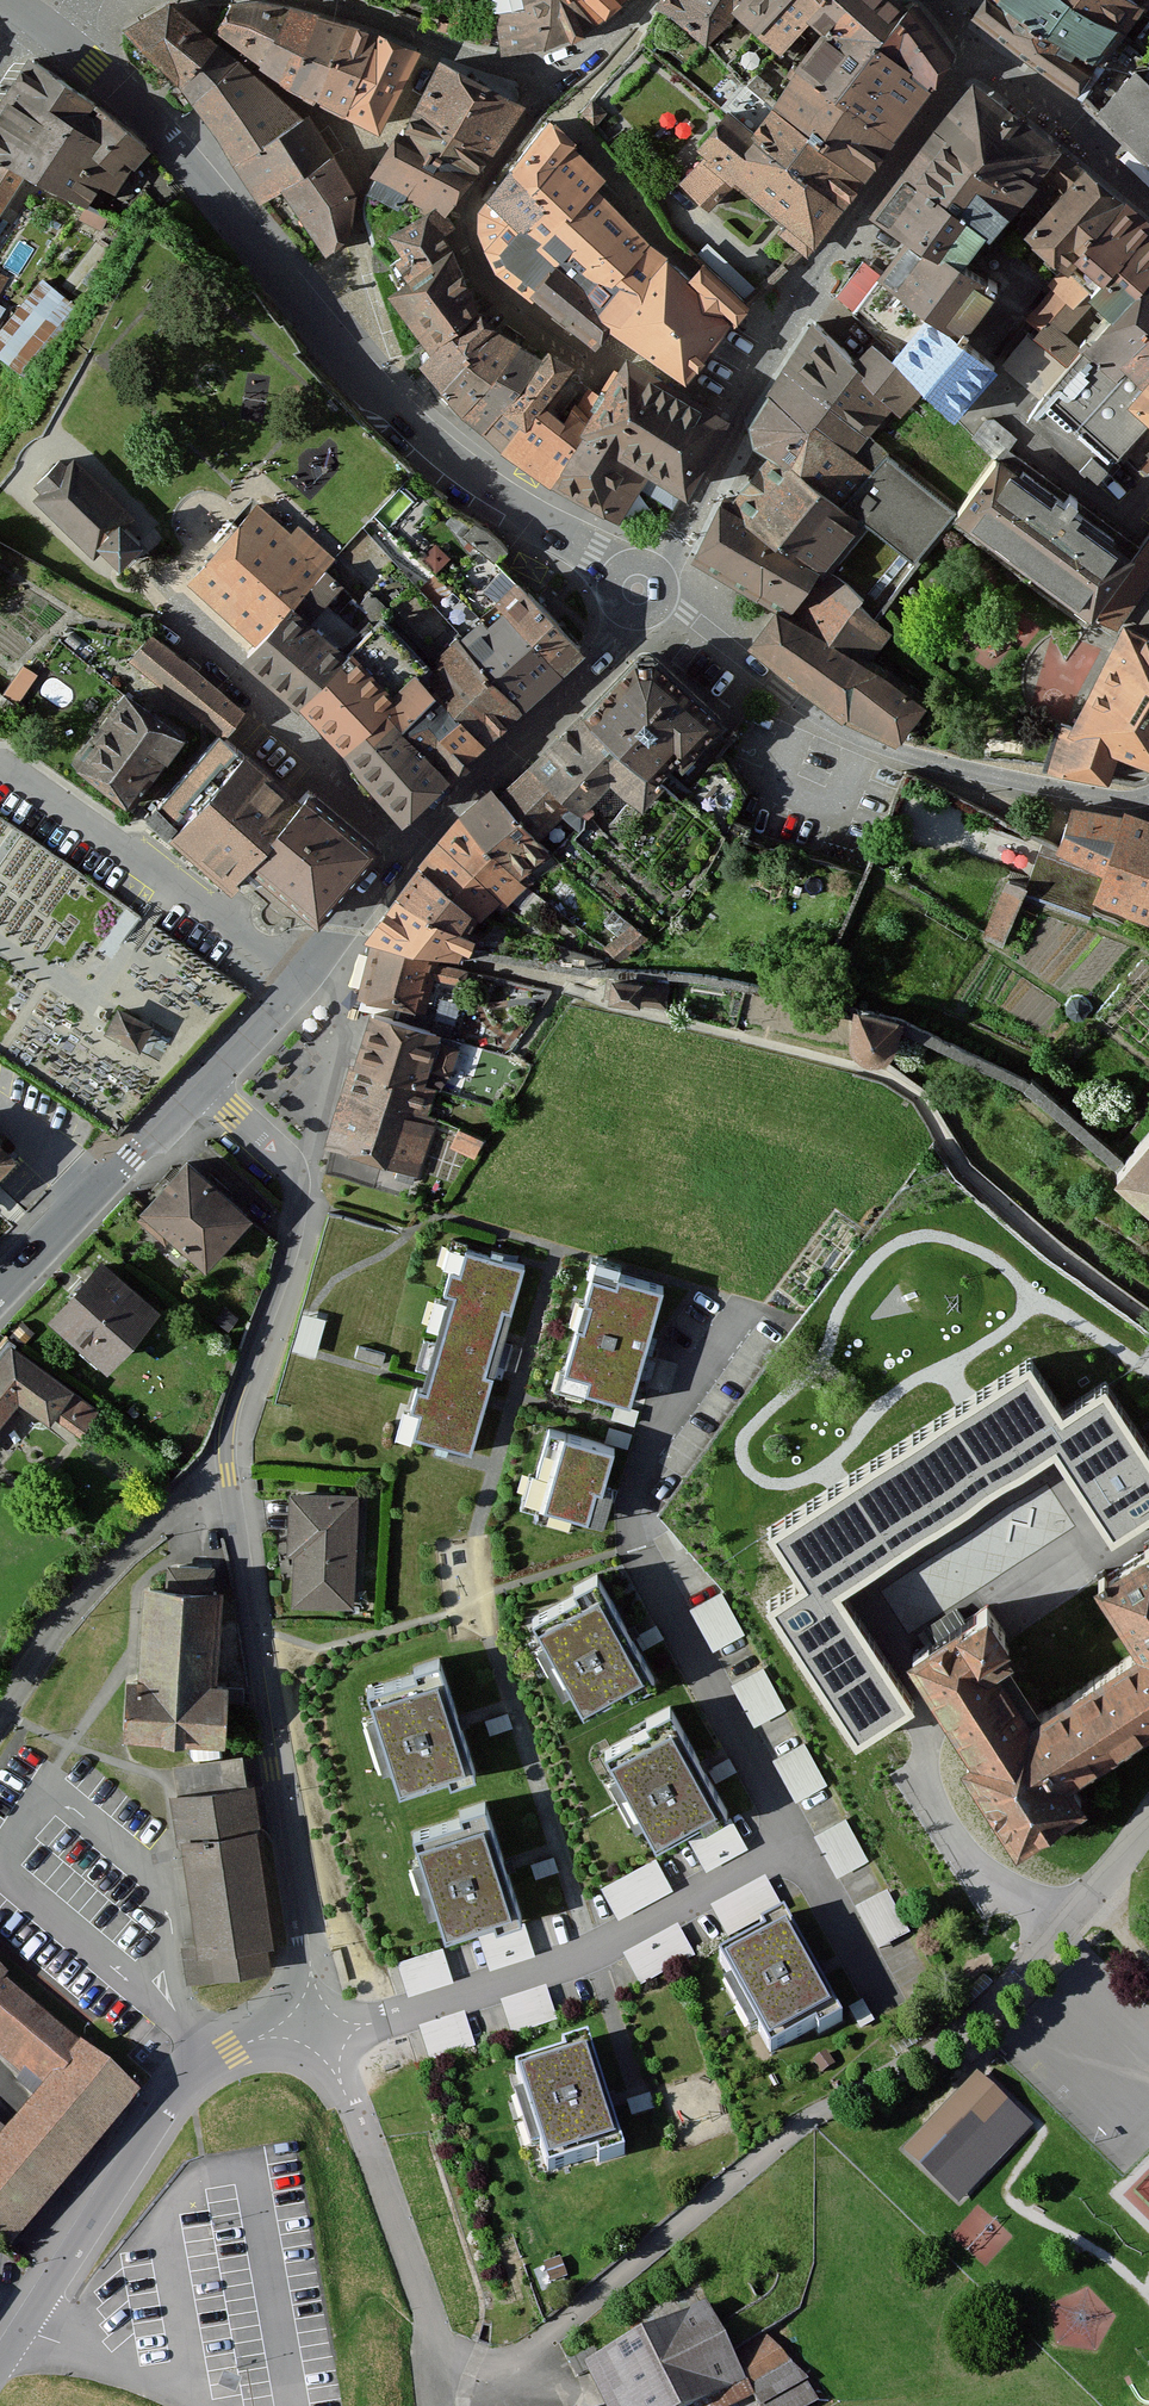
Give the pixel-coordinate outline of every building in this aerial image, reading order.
[(598,20),(577,0),(518,0),(520,9),(496,13),(500,52),(533,46),(566,39),(598,20)] [(621,0),(577,0),(598,20),(618,2),(621,0)] [(656,0),(707,40),(734,6),(728,2),(730,0),(656,0)] [(758,25),(778,0),(730,0),(728,2),(734,6),(758,25)] [(758,25),(783,44),(802,20),(818,0),(778,0),(758,25)] [(904,0),(818,0),(802,20),(816,33),(851,63),(869,40),(904,0)] [(928,88),(951,55),(939,31),(910,0),(904,0),(869,40),(928,88)] [(964,16),(977,25),(1073,95),(1092,71),(990,0),(980,0),(964,16)] [(1092,71),(1120,34),(1068,0),(990,0),(1092,71)] [(1120,34),(1139,7),(1127,0),(1068,0),(1120,34)] [(213,45),(170,7),(131,30),(176,81),(213,45)] [(262,15),(224,9),(213,27),(257,59),(277,17),(262,15)] [(304,20),(277,17),(257,59),(312,93),(326,25),(318,23),(304,20)] [(348,31),(326,25),(312,93),(345,112),(370,36),(348,31)] [(768,103),(764,108),(856,184),(890,140),(828,95),(851,63),(816,33),(768,103)] [(381,41),(370,36),(345,112),(373,126),(413,54),(381,41)] [(828,95),(890,140),(901,125),(911,110),(928,88),(869,40),(851,63),(828,95)] [(234,61),(213,45),(176,81),(192,99),(234,61)] [(27,55),(4,90),(0,96),(0,161),(22,176),(85,206),(98,185),(114,192),(132,165),(74,130),(94,99),(27,55)] [(234,61),(192,99),(233,162),(300,117),(234,61)] [(475,82),(432,62),(391,132),(471,173),(514,100),(475,82)] [(1099,108),(1148,156),(1148,91),(1131,75),(1099,108)] [(973,80),(929,139),(1016,199),(1056,149),(973,80)] [(856,184),(764,108),(768,103),(740,82),(718,111),(683,149),(696,160),(673,185),(692,203),(719,176),(807,244),(856,184)] [(605,108),(592,95),(581,106),(593,119),(605,108)] [(300,117),(233,162),(256,202),(277,187),(335,147),(300,117)] [(606,182),(550,122),(485,203),(477,214),(477,234),(494,275),(532,305),(535,302),(595,351),(609,335),(685,387),(700,369),(722,343),(754,306),(704,265),(689,281),(599,191),(606,182)] [(391,132),(384,128),(365,170),(442,208),(471,173),(391,132)] [(1016,199),(929,139),(898,175),(911,186),(957,219),(982,237),(1016,199)] [(335,147),(277,187),(324,249),(350,227),(352,193),(335,147)] [(1085,168),(1056,149),(1016,199),(1043,219),(1085,168)] [(22,176),(0,161),(0,210),(22,176)] [(1085,168),(1043,219),(1025,241),(1058,269),(1087,293),(1105,311),(1111,318),(1148,274),(1148,235),(1116,199),(1085,168)] [(882,225),(916,251),(926,257),(957,219),(911,186),(882,225)] [(442,241),(379,289),(422,347),(474,310),(484,302),(442,241)] [(917,317),(950,340),(991,293),(926,257),(916,251),(884,288),(917,317)] [(10,266),(0,264),(0,294),(4,295),(10,266)] [(1087,293),(1058,269),(1045,282),(1052,288),(1076,309),(1087,293)] [(65,291),(43,273),(0,324),(0,346),(11,355),(65,291)] [(1111,318),(1105,311),(1020,417),(1100,481),(1147,424),(1121,399),(1148,367),(1148,274),(1111,318)] [(1076,309),(1052,288),(1025,318),(1037,328),(1048,320),(1062,330),(1076,309)] [(474,310),(422,347),(410,362),(434,385),(490,326),(474,310)] [(948,417),(993,368),(950,340),(917,317),(883,358),(915,391),(948,417)] [(808,321),(761,397),(798,423),(867,471),(886,451),(868,434),(886,408),(853,378),(858,371),(847,361),(852,355),(808,321)] [(508,340),(490,326),(434,385),(453,410),(508,340)] [(1018,371),(1043,341),(1027,328),(1002,358),(1018,371)] [(532,354),(508,340),(453,410),(476,427),(532,354)] [(858,349),(852,355),(847,361),(858,371),(853,378),(886,408),(895,416),(915,391),(883,358),(866,341),(858,349)] [(539,345),(532,354),(476,427),(494,441),(512,418),(516,421),(524,411),(529,415),(540,401),(561,373),(566,366),(539,345)] [(1121,399),(1147,424),(1148,425),(1148,367),(1121,399)] [(570,428),(545,476),(559,484),(560,480),(620,517),(641,481),(675,501),(721,419),(641,370),(621,399),(597,387),(570,428)] [(747,445),(756,452),(835,507),(867,471),(798,423),(761,397),(742,422),(747,445)] [(512,418),(494,441),(545,476),(570,428),(540,401),(529,415),(524,411),(516,421),(512,418)] [(100,541),(114,556),(139,531),(123,516),(132,507),(72,450),(66,456),(33,488),(94,549),(100,541)] [(858,522),(915,567),(952,519),(959,510),(950,504),(886,451),(867,471),(835,507),(858,522)] [(756,452),(713,509),(815,569),(822,573),(858,522),(835,507),(756,452)] [(1148,580),(1148,522),(1125,556),(991,457),(950,504),(959,510),(952,519),(1111,630),(1148,580)] [(195,577),(258,635),(281,601),(321,563),(326,558),(308,540),(293,525),(281,537),(250,505),(195,577)] [(713,509),(694,553),(770,595),(785,609),(815,569),(713,509)] [(915,567),(858,522),(822,573),(859,596),(854,603),(874,622),(915,567)] [(448,555),(436,543),(424,556),(437,567),(448,555)] [(321,563),(281,601),(258,635),(248,647),(304,692),(344,645),(308,615),(340,579),(321,563)] [(859,596),(815,569),(785,609),(868,662),(888,635),(874,622),(854,603),(859,596)] [(450,639),(519,704),(580,646),(517,577),(497,597),(507,606),(487,624),(478,615),(450,639)] [(785,609),(770,595),(752,638),(844,709),(868,662),(785,609)] [(1119,624),(1065,730),(1055,725),(1041,766),(1104,778),(1113,754),(1148,767),(1148,641),(1119,624)] [(240,712),(149,633),(125,658),(216,734),(240,712)] [(447,716),(466,750),(519,704),(450,639),(412,678),(447,716)] [(389,688),(344,645),(304,692),(345,741),(373,708),(389,688)] [(635,660),(579,718),(651,786),(669,769),(689,795),(737,734),(719,721),(654,662),(635,660)] [(923,697),(868,662),(844,709),(897,735),(923,697)] [(412,678),(406,671),(389,688),(373,708),(397,731),(418,723),(432,732),(462,759),(468,753),(466,750),(447,716),(412,678)] [(183,730),(123,686),(69,758),(129,802),(183,730)] [(373,708),(345,741),(402,808),(443,771),(397,731),(373,708)] [(579,718),(552,744),(599,788),(605,782),(638,812),(655,790),(651,786),(579,718)] [(397,731),(443,771),(448,775),(462,759),(432,732),(418,723),(397,731)] [(216,734),(136,815),(158,836),(237,755),(216,734)] [(552,744),(527,770),(567,809),(575,816),(599,788),(552,744)] [(291,802),(237,755),(158,836),(218,889),(236,867),(291,802)] [(527,770),(496,797),(536,840),(567,809),(527,770)] [(305,790),(291,802),(236,867),(310,928),(375,845),(305,790)] [(492,791),(457,822),(514,878),(546,852),(536,840),(496,797),(492,791)] [(1090,899),(1120,820),(1070,806),(1055,842),(1052,847),(1041,843),(1027,880),(1024,887),(1086,909),(1090,899)] [(1123,811),(1120,820),(1090,899),(1148,919),(1148,819),(1123,811)] [(457,822),(419,871),(471,916),(484,919),(523,886),(514,878),(457,822)] [(419,871),(396,901),(446,931),(460,934),(471,916),(419,871)] [(1006,875),(1005,880),(983,930),(1002,937),(1024,887),(1027,880),(1006,875)] [(544,903),(532,892),(517,909),(529,920),(544,903)] [(377,949),(364,997),(428,1014),(435,978),(458,984),(463,970),(455,968),(462,944),(443,936),(446,931),(396,901),(389,911),(365,944),(377,949)] [(650,941),(612,911),(603,923),(618,937),(605,947),(620,961),(650,941)] [(641,986),(611,983),(609,1004),(640,1007),(640,1006),(641,986)] [(1080,994),(1072,996),(1066,1003),(1067,1011),(1074,1017),(1083,1015),(1088,1009),(1087,1000),(1080,994)] [(151,1028),(117,1011),(105,1035),(138,1052),(151,1028)] [(368,1017),(353,1069),(423,1090),(438,1037),(368,1017)] [(458,1051),(443,1046),(435,1070),(450,1075),(458,1051)] [(353,1069),(329,1148),(338,1151),(331,1172),(412,1196),(434,1121),(424,1117),(431,1093),(423,1090),(353,1069)] [(1148,1209),(1148,1130),(1145,1126),(1114,1160),(1101,1174),(1145,1213),(1148,1209)] [(481,1143),(459,1132),(456,1137),(451,1149),(467,1156),(473,1159),(481,1143)] [(16,1161),(0,1147),(0,1178),(16,1161)] [(186,1166),(143,1218),(206,1270),(249,1219),(186,1166)] [(523,1266),(466,1249),(459,1276),(450,1273),(442,1299),(453,1302),(426,1395),(418,1392),(412,1414),(423,1417),(416,1439),(468,1454),(488,1384),(482,1382),(503,1313),(509,1314),(523,1266)] [(101,1267),(51,1325),(107,1372),(156,1314),(101,1267)] [(662,1287),(591,1269),(562,1385),(633,1403),(662,1287)] [(323,1349),(328,1311),(300,1307),(294,1345),(323,1349)] [(11,1348),(0,1362),(0,1424),(23,1394),(80,1437),(98,1414),(11,1348)] [(768,1602),(856,1738),(910,1703),(889,1669),(841,1595),(1055,1458),(1113,1547),(1148,1524),(1148,1450),(1105,1381),(1064,1408),(1030,1356),(965,1397),(838,1479),(762,1528),(797,1583),(768,1602)] [(614,1448),(548,1429),(526,1509),(586,1525),(594,1496),(601,1498),(614,1448)] [(357,1499),(292,1497),(290,1558),(297,1558),(295,1606),(352,1609),(357,1499)] [(906,1658),(1022,1840),(1079,1804),(1066,1785),(1148,1732),(1148,1556),(1102,1585),(1144,1652),(1039,1719),(997,1653),(1010,1644),(986,1607),(906,1658)] [(167,1592),(150,1591),(145,1682),(129,1681),(126,1738),(224,1743),(227,1688),(213,1688),(218,1594),(214,1594),(215,1570),(168,1567),(167,1592)] [(721,1594),(690,1611),(713,1651),(744,1634),(721,1594)] [(587,1595),(528,1628),(574,1707),(633,1673),(587,1595)] [(404,1792),(475,1769),(442,1669),(371,1692),(404,1792)] [(764,1670),(733,1687),(755,1727),(786,1710),(764,1670)] [(727,1812),(669,1708),(647,1720),(650,1727),(607,1751),(661,1849),(727,1812)] [(803,1744),(773,1761),(795,1802),(826,1785),(803,1744)] [(174,1769),(178,1797),(247,1787),(243,1758),(174,1769)] [(253,1786),(247,1787),(178,1797),(172,1798),(194,1948),(181,1950),(187,1989),(272,1977),(267,1947),(271,1946),(254,1829),(259,1828),(253,1786)] [(445,1938),(519,1916),(485,1804),(458,1812),(460,1820),(413,1835),(445,1938)] [(730,1819),(690,1842),(706,1872),(747,1849),(730,1819)] [(846,1820),(815,1837),(837,1878),(868,1861),(846,1820)] [(656,1859),(601,1888),(618,1918),(672,1890),(656,1859)] [(765,1876),(712,1905),(728,1933),(781,1903),(765,1876)] [(887,1890),(856,1907),(878,1947),(910,1930),(887,1890)] [(524,1922),(479,1936),(489,1970),(535,1956),(524,1922)] [(678,1924),(624,1953),(640,1983),(695,1954),(678,1924)] [(721,1962),(771,2051),(816,2025),(820,2032),(842,2020),(787,1924),(721,1962)] [(443,1949),(398,1963),(408,1997),(454,1983),(443,1949)] [(0,1974),(0,2046),(45,2081),(7,2128),(0,2122),(0,2234),(15,2247),(142,2091),(0,1974)] [(546,1984),(500,1998),(510,2032),(556,2018),(546,1984)] [(465,2011),(419,2025),(430,2059),(475,2045),(465,2011)] [(520,2073),(549,2170),(598,2155),(599,2161),(626,2153),(594,2051),(520,2073)] [(1031,2126),(977,2075),(904,2151),(958,2203),(1031,2126)] [(622,2405),(696,2405),(745,2381),(731,2353),(702,2304),(597,2357),(622,2405)] [(745,2381),(760,2405),(799,2405),(818,2396),(790,2362),(766,2335),(731,2353),(745,2381)]
